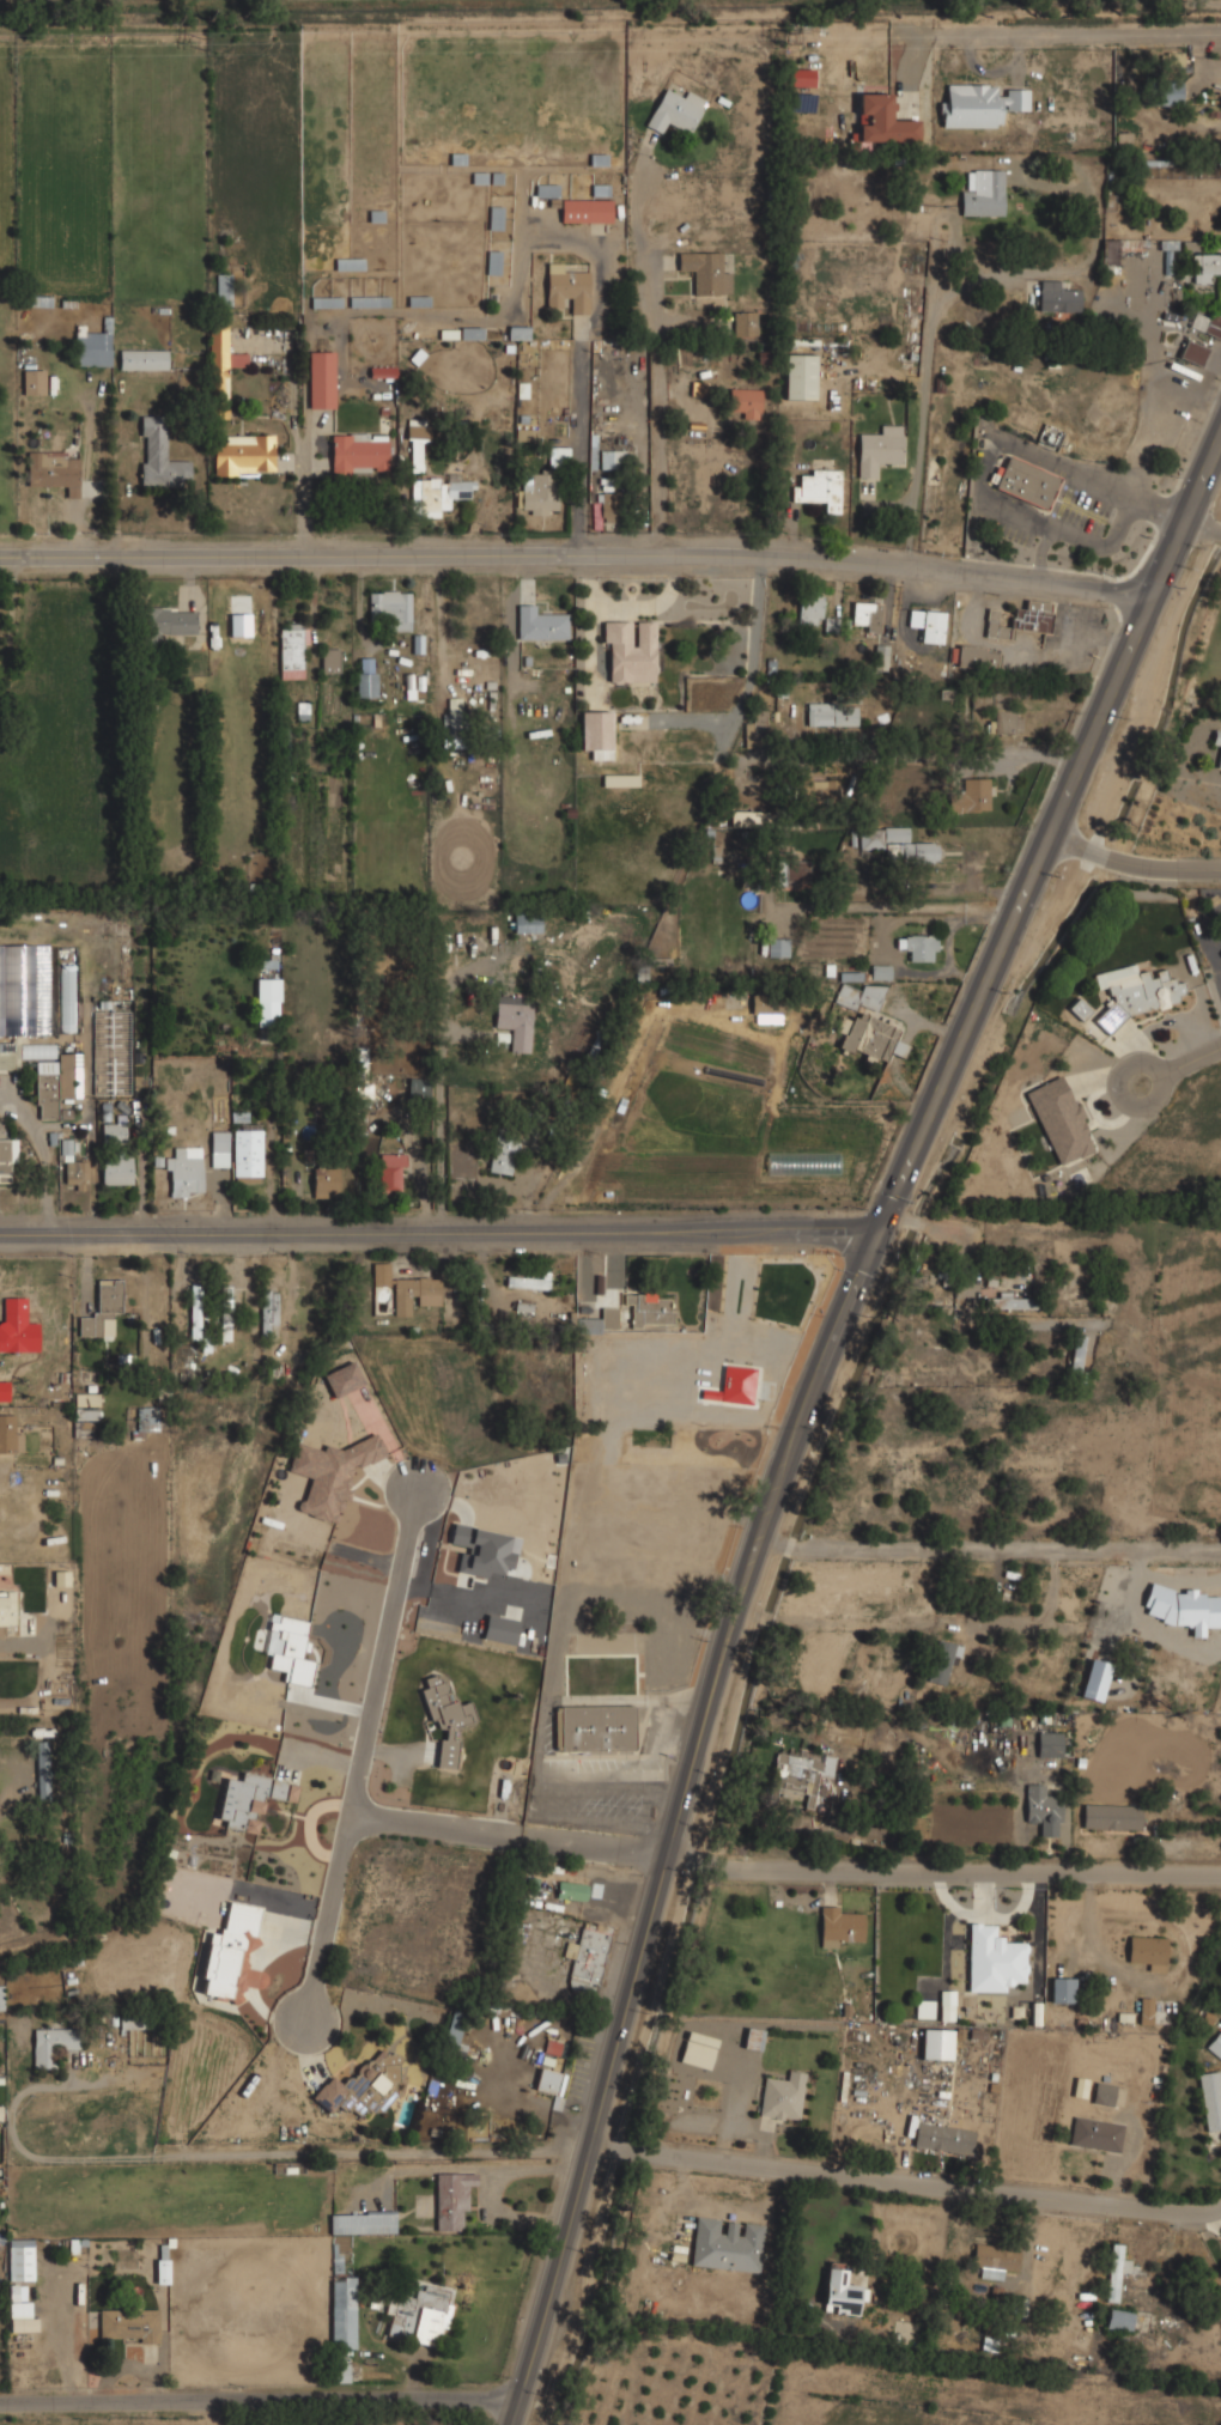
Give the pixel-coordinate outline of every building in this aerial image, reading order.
[(814,87),(814,69),(791,69),(791,86),(814,87)] [(1182,82),(1153,81),(1153,105),(1181,106),(1182,82)] [(941,127),(1002,127),(1001,111),(1029,111),(1028,89),(1006,89),(1006,96),(996,96),(996,84),(947,85),(947,102),(941,102),(941,127)] [(706,101),(687,91),(683,98),(665,88),(645,126),(661,134),(667,122),(689,134),(706,101)] [(858,142),(918,142),(918,120),(893,120),(894,94),(859,94),(858,142)] [(1004,215),(1004,170),(966,171),(967,190),(961,190),(961,215),(1004,215)] [(593,194),(609,195),(609,185),(593,184),(593,194)] [(561,222),(611,223),(612,200),(561,200),(561,222)] [(1101,274),(1118,274),(1119,240),(1102,240),(1101,274)] [(694,295),(731,294),(731,272),(722,272),(722,252),(678,253),(678,271),(693,270),(694,295)] [(1191,269),(1194,269),(1193,284),(1211,284),(1211,274),(1220,274),(1220,255),(1191,255),(1191,269)] [(546,307),(561,307),(562,297),(571,297),(571,314),(588,314),(589,272),(563,272),(563,263),(547,263),(546,307)] [(231,274),(217,274),(216,306),(231,306),(231,274)] [(1080,312),(1081,290),(1062,290),(1063,281),(1040,280),(1039,311),(1080,312)] [(311,307),(341,308),(341,298),(312,297),(311,307)] [(756,336),(756,311),(733,312),(733,336),(756,336)] [(1220,338),(1220,335),(1220,316),(1211,313),(1210,317),(1195,312),(1189,328),(1220,338)] [(85,325),(75,325),(74,365),(111,366),(112,332),(85,331),(85,325)] [(229,353),(229,326),(212,326),(209,414),(228,414),(229,367),(248,367),(249,354),(229,353)] [(508,339),(529,340),(529,326),(509,326),(508,339)] [(1202,365),(1207,347),(1185,340),(1180,358),(1202,365)] [(120,369),(168,370),(168,350),(120,350),(120,369)] [(335,408),(335,352),(309,352),(310,408),(335,408)] [(816,355),(786,354),(785,399),(815,399),(816,355)] [(371,378),(396,377),(396,367),(370,367),(371,378)] [(24,395),(46,394),(45,369),(23,370),(24,395)] [(761,390),(729,389),(728,411),(743,411),(743,419),(760,420),(761,390)] [(167,461),(167,415),(141,415),(141,436),(145,436),(145,463),(141,463),(141,486),(181,486),(181,478),(191,478),(191,461),(167,461)] [(409,460),(422,460),(422,441),(431,441),(431,426),(410,426),(409,460)] [(902,463),(903,426),(881,426),(881,434),(858,433),(858,478),(876,478),(877,463),(902,463)] [(214,473),(274,473),(274,435),(225,436),(226,442),(214,442),(214,473)] [(388,441),(351,441),(351,435),(331,435),(332,474),(349,474),(349,468),(388,468),(388,441)] [(601,450),(600,469),(626,469),(627,451),(601,450)] [(27,452),(28,486),(66,485),(66,497),(80,497),(79,458),(66,458),(66,451),(27,452)] [(1008,457),(994,487),(1045,510),(1058,480),(1008,457)] [(792,501),(825,502),(825,513),(840,514),(841,470),(811,470),(811,475),(799,475),(799,486),(792,486),(792,501)] [(548,513),(548,510),(556,510),(556,472),(521,472),(520,500),(521,500),(521,513),(548,513)] [(410,479),(411,517),(440,517),(440,509),(449,509),(449,499),(472,498),(472,482),(439,482),(439,479),(410,479)] [(411,590),(369,590),(369,630),(411,630),(411,590)] [(800,624),(822,624),(822,594),(800,592),(800,624)] [(1050,633),(1053,602),(1026,598),(1025,608),(1008,607),(1008,610),(988,608),(984,637),(1012,639),(1013,630),(1050,633)] [(880,602),(852,602),(852,631),(880,631),(880,602)] [(541,603),(516,603),(516,639),(569,639),(569,615),(541,615),(541,603)] [(196,608),(139,607),(138,650),(159,650),(159,633),(195,633),(196,608)] [(919,628),(919,643),(943,643),(943,610),(909,610),(909,628),(919,628)] [(656,682),(656,620),(603,620),(605,682),(656,682)] [(279,622),(279,673),(303,673),(303,622),(279,622)] [(874,669),(888,670),(889,644),(874,643),(874,669)] [(949,667),(997,670),(1000,648),(956,644),(955,656),(950,656),(949,667)] [(321,673),(339,673),(339,646),(321,646),(321,673)] [(356,697),(377,697),(377,656),(356,656),(356,697)] [(990,706),(990,691),(971,691),(971,706),(990,706)] [(461,698),(443,698),(443,739),(461,739),(461,698)] [(806,703),(806,725),(856,725),(856,703),(806,703)] [(612,709),(579,709),(579,749),(591,749),(591,759),(612,759),(612,709)] [(765,709),(752,709),(752,721),(745,721),(745,746),(765,746),(765,709)] [(1217,768),(1220,769),(1220,731),(1214,730),(1212,745),(1220,746),(1217,768)] [(638,775),(613,774),(613,786),(638,786),(638,775)] [(798,798),(839,798),(839,777),(798,777),(798,798)] [(991,812),(991,777),(961,777),(961,791),(949,791),(949,812),(991,812)] [(730,825),(765,827),(766,812),(731,811),(730,825)] [(936,841),(909,841),(909,827),(859,827),(859,856),(936,856),(936,841)] [(812,862),(792,861),(793,857),(780,857),(778,885),(811,886),(812,862)] [(541,917),(514,917),(514,931),(541,931),(541,917)] [(936,935),(899,935),(899,948),(909,948),(909,961),(936,961),(936,935)] [(789,937),(767,937),(767,956),(789,956),(789,937)] [(49,1035),(49,944),(0,944),(0,1035),(49,1035)] [(892,979),(892,962),(869,962),(869,979),(892,979)] [(59,1033),(75,1033),(75,964),(59,964),(59,1033)] [(1094,974),(1097,989),(1109,987),(1114,1009),(1098,1013),(1100,1022),(1187,1003),(1182,982),(1171,985),(1168,968),(1151,972),(1151,970),(1137,973),(1135,964),(1094,974)] [(839,1010),(833,1032),(842,1034),(838,1049),(887,1062),(889,1053),(903,1057),(906,1044),(894,1040),(899,1026),(875,1019),(883,990),(857,983),(857,980),(856,980),(854,985),(839,981),(832,1008),(839,1010)] [(529,1051),(530,1004),(518,1004),(518,993),(506,993),(506,1002),(496,1001),(494,1027),(509,1028),(509,1051),(529,1051)] [(784,998),(752,1003),(753,1016),(786,1011),(784,998)] [(1068,1008),(1081,1022),(1092,1011),(1079,998),(1068,1008)] [(256,1002),(256,1026),(278,1026),(278,1002),(256,1002)] [(35,1059),(36,1119),(56,1118),(56,1098),(73,1098),(73,1052),(56,1052),(56,1043),(19,1044),(19,1059),(35,1059)] [(1025,1092),(1059,1166),(1096,1150),(1062,1075),(1025,1092)] [(408,1096),(427,1096),(427,1077),(408,1077),(408,1096)] [(102,1142),(124,1142),(124,1119),(102,1119),(102,1142)] [(261,1129),(233,1129),(233,1183),(261,1183),(261,1129)] [(511,1175),(521,1135),(496,1129),(486,1169),(511,1175)] [(209,1167),(229,1167),(229,1130),(209,1130),(209,1167)] [(11,1181),(10,1163),(17,1163),(17,1138),(0,1138),(0,1181),(11,1181)] [(166,1157),(166,1197),(190,1197),(190,1186),(202,1186),(202,1145),(175,1145),(175,1157),(166,1157)] [(405,1153),(379,1153),(379,1196),(405,1196),(405,1153)] [(132,1156),(102,1156),(102,1184),(132,1184),(132,1156)] [(87,1160),(65,1160),(65,1189),(87,1189),(87,1160)] [(312,1197),(338,1197),(338,1166),(312,1166),(312,1197)] [(441,1305),(441,1277),(390,1277),(390,1260),(372,1260),(372,1287),(393,1287),(393,1315),(411,1315),(411,1305),(441,1305)] [(505,1287),(548,1289),(548,1277),(506,1275),(505,1287)] [(79,1336),(113,1336),(111,1313),(122,1312),(122,1278),(96,1278),(96,1314),(78,1314),(79,1336)] [(189,1338),(202,1338),(202,1284),(189,1284),(189,1338)] [(230,1287),(220,1287),(220,1338),(230,1338),(230,1287)] [(260,1332),(277,1332),(277,1289),(260,1289),(260,1332)] [(999,1298),(986,1298),(986,1309),(1034,1308),(1034,1298),(1010,1298),(1010,1292),(999,1292),(999,1298)] [(626,1293),(626,1325),(673,1325),(673,1293),(626,1293)] [(29,1351),(29,1296),(2,1297),(2,1331),(0,1331),(0,1351),(29,1351)] [(612,1306),(601,1306),(601,1318),(576,1318),(576,1332),(612,1332),(612,1306)] [(1071,1370),(1081,1371),(1085,1335),(1074,1334),(1071,1370)] [(333,1398),(364,1385),(354,1361),(324,1374),(333,1398)] [(752,1404),(755,1368),(722,1363),(717,1400),(752,1404)] [(98,1393),(74,1393),(74,1420),(98,1420),(98,1393)] [(137,1407),(137,1429),(158,1429),(158,1407),(137,1407)] [(13,1428),(12,1417),(0,1418),(0,1453),(23,1452),(22,1428),(13,1428)] [(353,1469),(385,1455),(376,1434),(340,1448),(330,1445),(320,1449),(296,1442),(286,1470),(309,1477),(298,1512),(336,1524),(353,1469)] [(457,1572),(488,1578),(489,1573),(510,1576),(517,1536),(453,1525),(450,1546),(461,1548),(457,1572)] [(1152,1581),(1174,1590),(1173,1593),(1183,1593),(1183,1588),(1196,1588),(1196,1593),(1203,1593),(1203,1596),(1219,1596),(1220,1627),(1203,1627),(1203,1635),(1191,1635),(1191,1625),(1173,1625),(1161,1621),(1162,1618),(1147,1612),(1148,1607),(1143,1605),(1152,1581)] [(16,1591),(0,1591),(0,1633),(14,1633),(16,1591)] [(515,1645),(519,1621),(487,1614),(482,1638),(515,1645)] [(927,1681),(937,1639),(962,1646),(959,1658),(952,1655),(944,1685),(927,1681)] [(455,1769),(455,1766),(458,1739),(450,1738),(451,1728),(476,1721),(470,1701),(463,1703),(447,1702),(445,1695),(447,1680),(427,1678),(424,1678),(426,1687),(422,1689),(433,1727),(446,1729),(445,1739),(439,1741),(436,1767),(455,1769)] [(555,1751),(633,1751),(633,1704),(555,1704),(555,1751)] [(1062,1757),(1063,1733),(1038,1732),(1038,1757),(1062,1757)] [(38,1799),(50,1798),(48,1741),(35,1742),(38,1799)] [(769,1800),(776,1801),(777,1789),(807,1793),(805,1807),(813,1808),(818,1770),(808,1769),(810,1758),(776,1753),(769,1800)] [(265,1797),(294,1803),(298,1783),(241,1773),(239,1780),(225,1777),(217,1825),(257,1833),(265,1797)] [(1039,1836),(1057,1836),(1057,1823),(1062,1823),(1062,1797),(1045,1797),(1045,1784),(1026,1784),(1026,1823),(1040,1823),(1039,1836)] [(1141,1830),(1141,1805),(1083,1804),(1083,1829),(1141,1830)] [(260,1907),(227,1901),(221,1933),(209,1932),(199,1994),(239,2002),(242,1986),(257,1988),(261,1970),(249,1968),(260,1907)] [(863,1941),(863,1913),(838,1913),(838,1907),(820,1906),(820,1947),(837,1947),(837,1941),(863,1941)] [(594,1998),(610,1927),(582,1921),(565,1992),(594,1998)] [(967,1992),(1006,1993),(1006,1986),(1012,1987),(1015,1982),(1026,1982),(1026,1974),(1028,1969),(1025,1963),(1025,1959),(1026,1958),(1026,1953),(1027,1952),(1028,1951),(1028,1947),(1027,1945),(1026,1941),(1003,1941),(1003,1937),(995,1937),(996,1922),(968,1922),(967,1992)] [(1128,1962),(1147,1962),(1147,1971),(1166,1971),(1166,1935),(1128,1935),(1128,1962)] [(1049,2002),(1074,2002),(1074,1977),(1049,1977),(1049,2002)] [(1152,2023),(1152,1998),(1138,1998),(1138,2023),(1152,2023)] [(940,2020),(953,2021),(954,2005),(941,2005),(940,2020)] [(458,2050),(462,2013),(449,2012),(445,2048),(458,2050)] [(764,2029),(745,2028),(743,2049),(763,2049),(764,2029)] [(77,2050),(77,2029),(34,2029),(34,2067),(55,2067),(55,2050),(77,2050)] [(710,2070),(718,2038),(687,2029),(679,2061),(710,2070)] [(953,2029),(922,2029),(922,2060),(953,2060),(953,2029)] [(1219,2030),(1205,2047),(1220,2061),(1220,2032),(1219,2030)] [(311,2097),(330,2114),(340,2103),(357,2119),(366,2108),(371,2111),(409,2068),(381,2043),(344,2086),(330,2075),(311,2097)] [(512,2090),(558,2101),(566,2066),(521,2055),(512,2090)] [(764,2077),(758,2116),(800,2122),(807,2072),(789,2068),(788,2080),(764,2077)] [(1205,2132),(1220,2129),(1220,2070),(1197,2073),(1205,2132)] [(1112,2108),(1116,2085),(1095,2080),(1091,2103),(1112,2108)] [(1069,2145),(1118,2152),(1123,2123),(1073,2116),(1069,2145)] [(974,2129),(917,2121),(912,2146),(971,2156),(974,2129)] [(435,2231),(467,2231),(467,2172),(435,2172),(435,2231)] [(395,2211),(329,2211),(329,2233),(395,2233),(395,2211)] [(690,2265),(759,2273),(765,2225),(743,2222),(742,2235),(736,2234),(737,2222),(723,2221),(723,2220),(696,2217),(690,2265)] [(8,2279),(34,2279),(34,2238),(8,2238),(8,2279)] [(1118,2302),(1119,2272),(1130,2273),(1131,2259),(1122,2259),(1123,2244),(1109,2243),(1107,2301),(1118,2302)] [(1017,2271),(1019,2249),(974,2244),(972,2266),(981,2267),(980,2277),(1002,2280),(1003,2270),(1017,2271)] [(170,2284),(169,2260),(156,2260),(157,2284),(170,2284)] [(857,2315),(860,2286),(845,2284),(847,2270),(827,2268),(823,2312),(857,2315)] [(330,2347),(356,2347),(356,2275),(330,2275),(330,2347)] [(382,2339),(444,2347),(452,2285),(403,2279),(402,2292),(388,2291),(382,2339)] [(1106,2327),(1131,2332),(1134,2312),(1109,2308),(1106,2327)] [(159,2309),(98,2309),(98,2340),(159,2340),(159,2309)] [(37,2316),(8,2316),(8,2332),(37,2332),(37,2316)]
